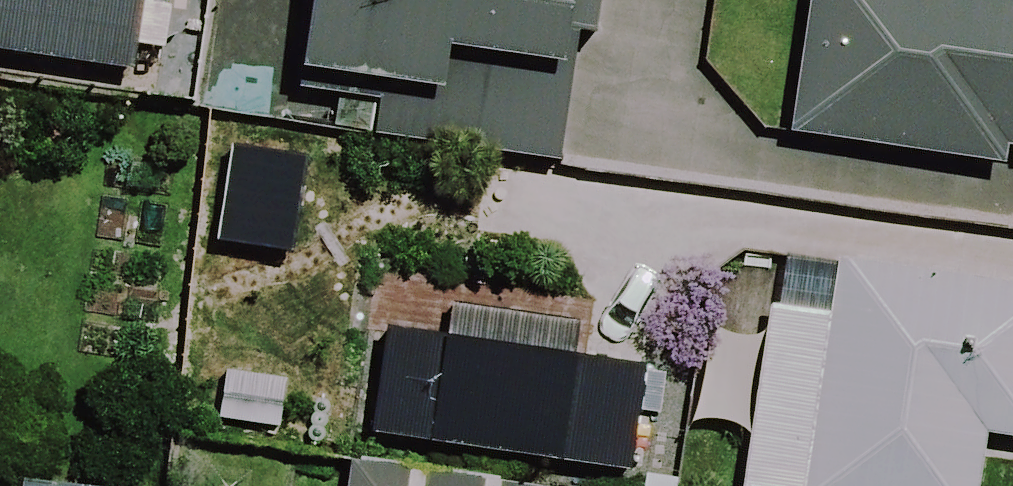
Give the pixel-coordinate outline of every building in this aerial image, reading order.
[(135,61),(143,0),(0,0),(0,42),(135,61)] [(307,50),(441,71),(432,133),(561,152),(581,18),(597,20),(600,0),(315,0),(307,50)] [(793,121),(1010,150),(1012,136),(1012,0),(809,0),(793,121)] [(1012,428),(1012,273),(842,250),(835,303),(772,295),(748,480),(789,485),(982,485),(990,425),(1012,428)] [(374,426),(632,462),(647,354),(389,317),(374,426)] [(567,483),(355,452),(350,485),(566,485),(567,483)] [(23,485),(151,485),(24,471),(23,485)]
